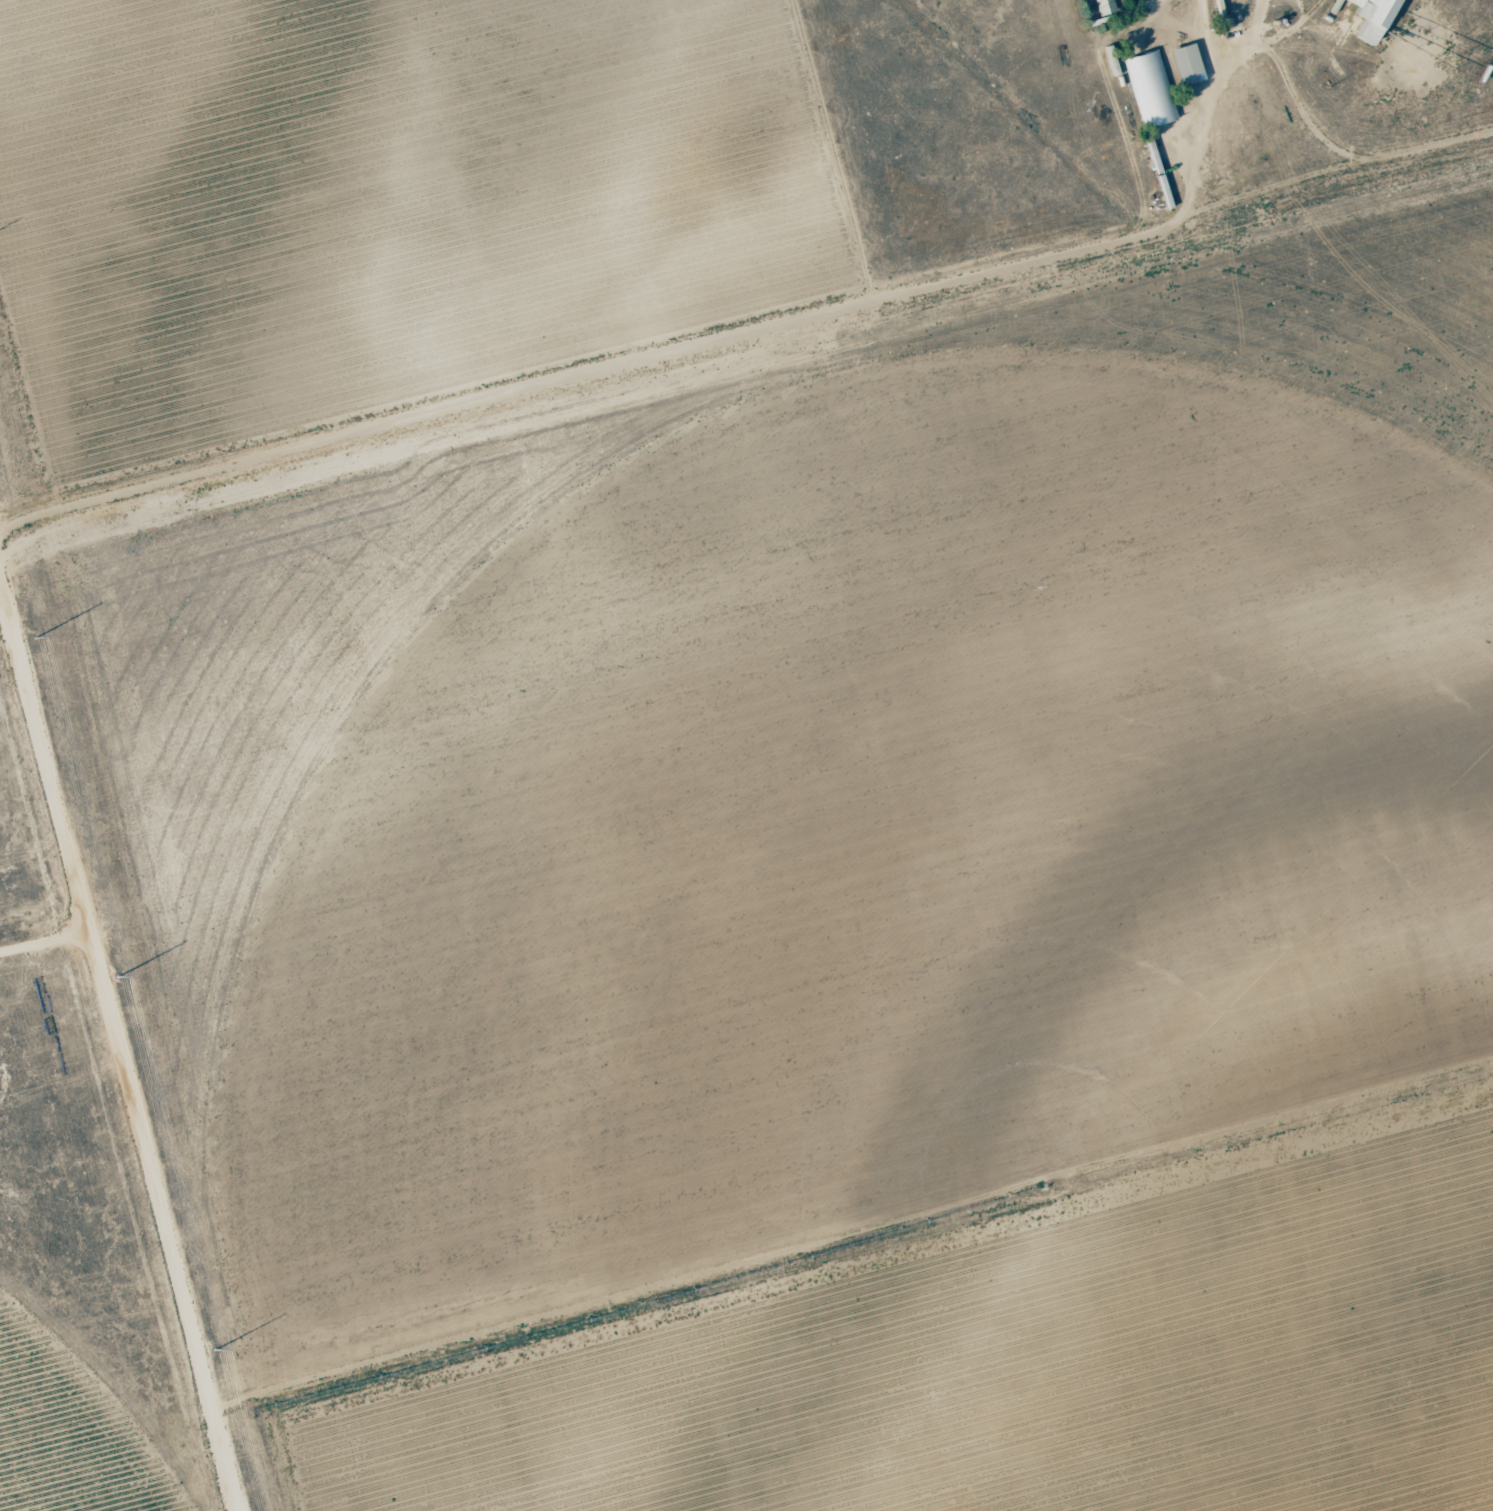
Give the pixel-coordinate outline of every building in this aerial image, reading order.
[(1097,15),(1114,11),(1111,0),(1093,0),(1097,15)] [(1166,50),(1178,86),(1201,78),(1189,42),(1166,50)] [(1177,118),(1158,48),(1124,57),(1143,127),(1177,118)]
